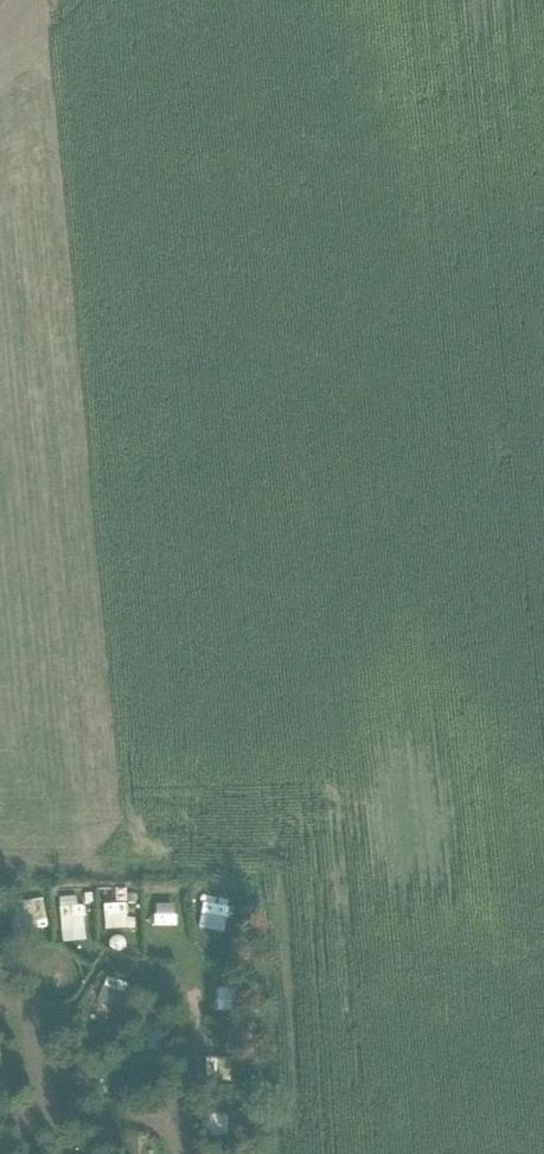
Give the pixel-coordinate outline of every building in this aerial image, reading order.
[(220,994),(234,993),(233,974),(219,974),(220,994)] [(137,1023),(136,1059),(163,1060),(164,1024),(137,1023)] [(229,1128),(248,1126),(246,1113),(227,1115),(229,1128)]
